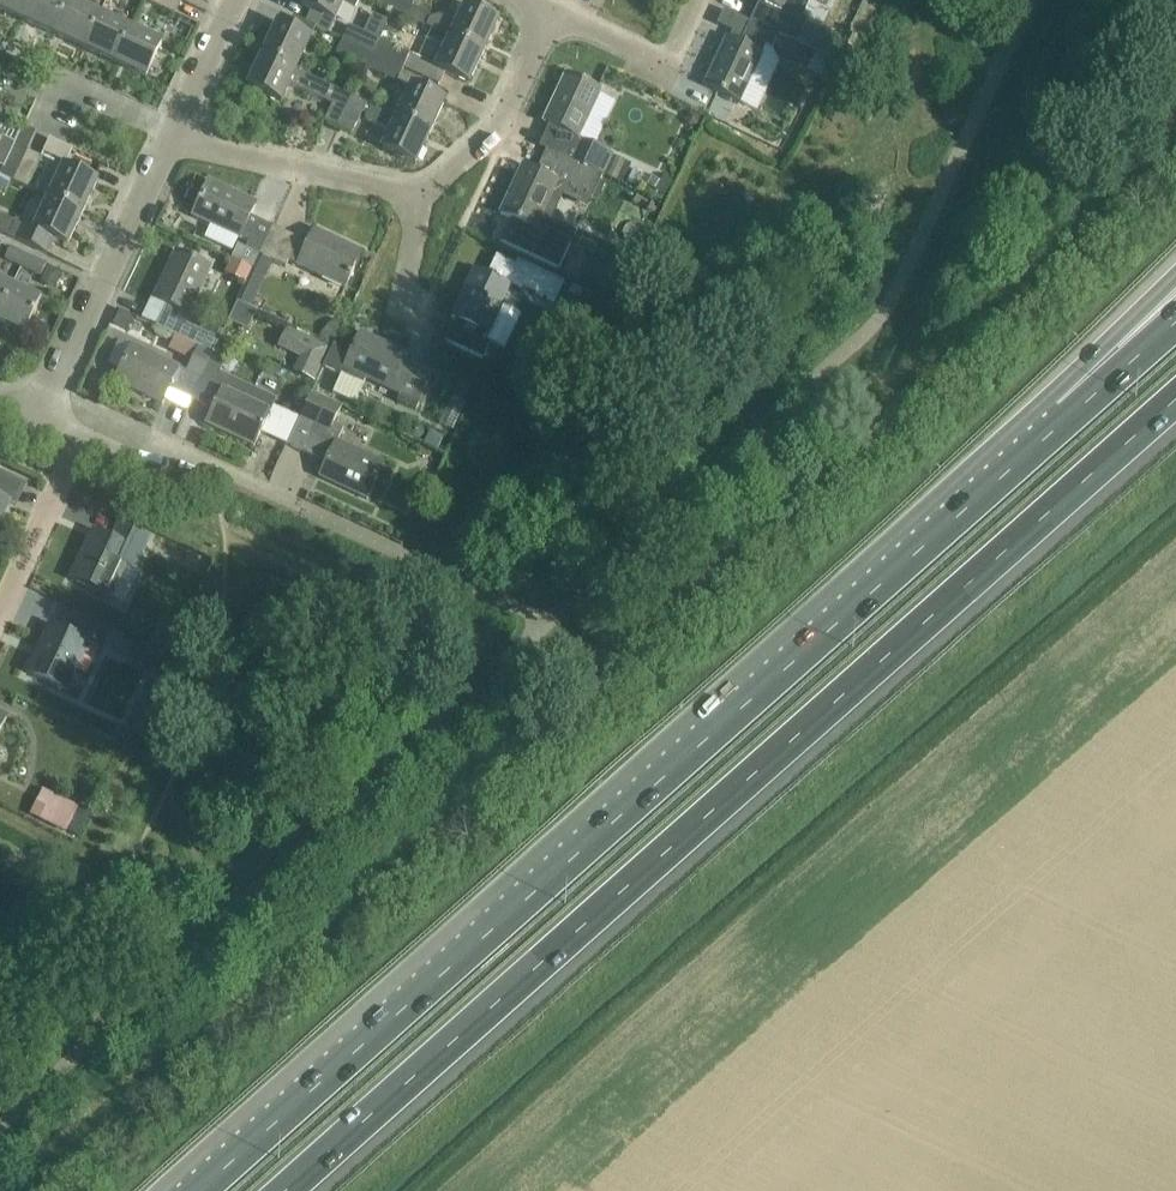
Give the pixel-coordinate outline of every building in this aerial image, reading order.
[(23,19),(32,0),(0,0),(0,8),(23,19)] [(54,33),(70,0),(69,0),(32,0),(23,19),(54,33)] [(100,15),(70,0),(54,33),(85,48),(100,15)] [(175,14),(182,0),(146,0),(175,14)] [(324,16),(335,21),(343,3),(356,9),(360,0),(305,0),(302,5),(324,16)] [(398,0),(372,0),(393,10),(398,0)] [(393,10),(407,17),(415,0),(398,0),(393,10)] [(788,40),(811,51),(831,61),(837,46),(808,34),(809,32),(789,23),(784,23),(779,20),(788,0),(760,0),(761,0),(751,22),(778,35),(778,36),(788,40)] [(430,19),(427,26),(484,52),(499,21),(465,6),(457,24),(440,16),(430,19)] [(100,15),(85,48),(116,62),(131,29),(100,15)] [(772,49),(778,36),(778,35),(751,22),(740,44),(727,38),(704,86),(740,102),(766,46),(772,49)] [(311,39),(299,33),(278,23),(263,55),(297,70),(311,39)] [(350,25),(343,40),(373,54),(380,39),(350,25)] [(436,68),(448,73),(469,84),(484,52),(427,26),(437,31),(437,33),(450,39),(436,68)] [(162,43),(131,29),(116,62),(147,77),(162,43)] [(380,39),(373,54),(404,68),(410,54),(380,39)] [(373,54),(343,40),(337,54),(367,68),(373,54)] [(802,70),(811,51),(788,40),(779,59),(802,70)] [(404,68),(373,54),(367,68),(397,82),(404,68)] [(297,70),(263,55),(249,86),(282,101),(289,85),(333,105),(325,121),(339,127),(353,96),(297,70)] [(547,150),(604,176),(605,175),(623,183),(632,164),(613,155),(613,154),(579,138),(602,91),(566,74),(544,122),(557,128),(547,150)] [(397,117),(431,133),(445,101),(412,86),(397,117)] [(353,96),(339,127),(353,133),(362,112),(367,115),(365,119),(391,131),(383,148),(416,164),(431,133),(397,117),(353,96)] [(689,114),(686,120),(690,126),(697,125),(700,119),(696,113),(689,114)] [(15,181),(29,151),(15,145),(21,133),(0,123),(0,166),(3,168),(1,174),(15,181)] [(73,149),(69,147),(50,138),(44,152),(67,162),(73,149)] [(523,165),(501,213),(514,219),(504,245),(563,272),(578,238),(550,226),(563,197),(588,209),(593,198),(598,200),(608,179),(604,177),(604,176),(547,150),(537,172),(523,165)] [(42,157),(29,151),(15,181),(28,187),(42,157)] [(83,213),(97,182),(64,166),(50,198),(83,213)] [(633,169),(627,182),(637,187),(643,174),(633,169)] [(663,175),(652,195),(662,200),(673,181),(663,175)] [(230,257),(252,268),(272,226),(251,217),(257,203),(209,181),(193,216),(250,243),(247,249),(236,244),(230,257)] [(83,213),(50,198),(34,230),(0,214),(0,231),(49,254),(56,239),(68,245),(83,213)] [(272,226),(252,268),(237,299),(252,307),(274,262),(286,267),(289,261),(346,287),(362,252),(314,230),(308,243),(272,226)] [(5,259),(24,268),(29,256),(11,247),(5,259)] [(176,251),(154,299),(168,305),(158,327),(179,337),(185,340),(199,347),(214,354),(220,341),(185,324),(212,268),(198,261),(176,251)] [(29,256),(24,268),(42,277),(48,264),(29,256)] [(232,260),(226,275),(244,283),(250,269),(232,260)] [(48,267),(40,282),(54,289),(61,273),(48,267)] [(475,269),(452,317),(466,324),(455,346),(477,356),(483,359),(490,346),(483,343),(501,305),(546,326),(555,307),(510,286),(501,281),(502,279),(498,277),(497,280),(475,269)] [(14,287),(0,280),(0,318),(14,287)] [(0,318),(0,322),(26,334),(42,300),(14,287),(0,318)] [(120,309),(113,323),(127,329),(133,315),(120,309)] [(343,323),(336,319),(328,327),(319,337),(333,344),(343,323)] [(288,327),(279,346),(302,357),(295,372),(314,381),(330,347),(288,327)] [(334,344),(324,366),(323,368),(341,377),(333,393),(354,403),(366,378),(401,394),(397,403),(416,412),(433,375),(405,362),(408,355),(361,333),(351,352),(334,344)] [(170,390),(191,400),(204,372),(214,354),(201,348),(199,347),(187,372),(154,356),(132,346),(116,381),(163,403),(170,390)] [(254,446),(265,424),(271,412),(215,384),(218,379),(204,372),(191,400),(213,410),(207,424),(254,446)] [(485,376),(478,390),(492,398),(500,383),(485,376)] [(463,385),(458,396),(465,400),(470,389),(463,385)] [(343,408),(312,393),(288,445),(327,463),(320,477),(368,499),(384,464),(338,442),(344,429),(335,425),(343,408)] [(452,397),(440,423),(454,429),(466,403),(452,397)] [(414,423),(410,425),(408,429),(408,433),(410,437),(413,440),(418,440),(422,438),(424,435),(424,430),(422,426),(419,424),(414,423)] [(10,501),(0,497),(0,522),(10,501)] [(408,505),(404,515),(410,518),(415,508),(408,505)] [(72,579),(93,589),(111,597),(126,564),(135,568),(140,558),(150,536),(120,522),(112,539),(94,531),(82,556),(86,558),(77,579),(72,577),(72,579)] [(28,672),(50,683),(67,691),(88,644),(101,650),(110,631),(77,615),(68,633),(50,625),(39,650),(43,652),(33,672),(29,671),(28,672)] [(135,640),(127,658),(156,671),(164,653),(135,640)] [(79,807),(43,790),(30,816),(66,834),(79,807)]
